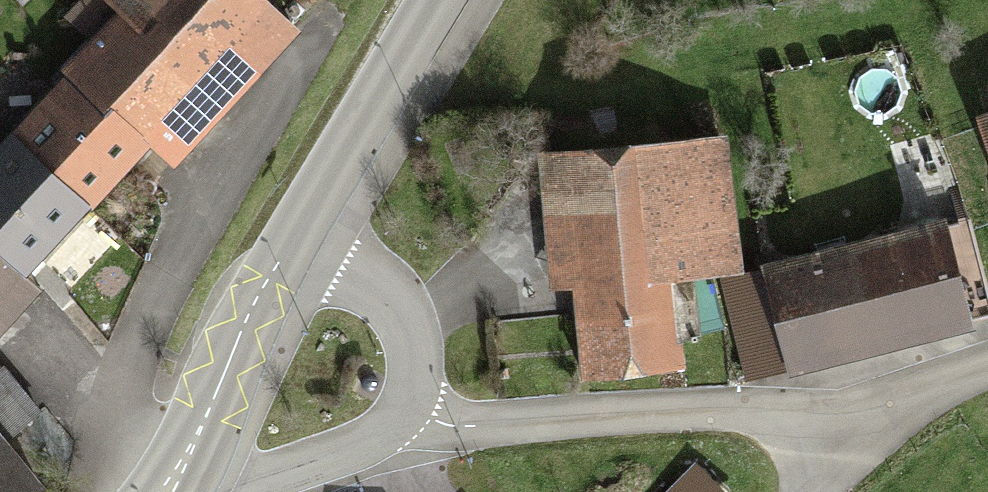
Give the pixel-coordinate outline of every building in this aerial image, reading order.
[(192,100),(262,29),(233,0),(91,0),(119,28),(192,100)] [(3,145),(75,217),(192,100),(119,28),(3,145)] [(966,96),(987,159),(987,88),(966,96)] [(35,303),(12,280),(75,217),(3,145),(0,148),(0,338),(35,303)] [(584,383),(670,378),(665,280),(724,277),(717,149),(540,158),(548,295),(579,293),(584,383)] [(938,236),(762,275),(784,372),(960,333),(956,315),(938,236)] [(0,457),(0,491),(29,491),(0,457)] [(696,467),(671,491),(720,491),(696,467)]
